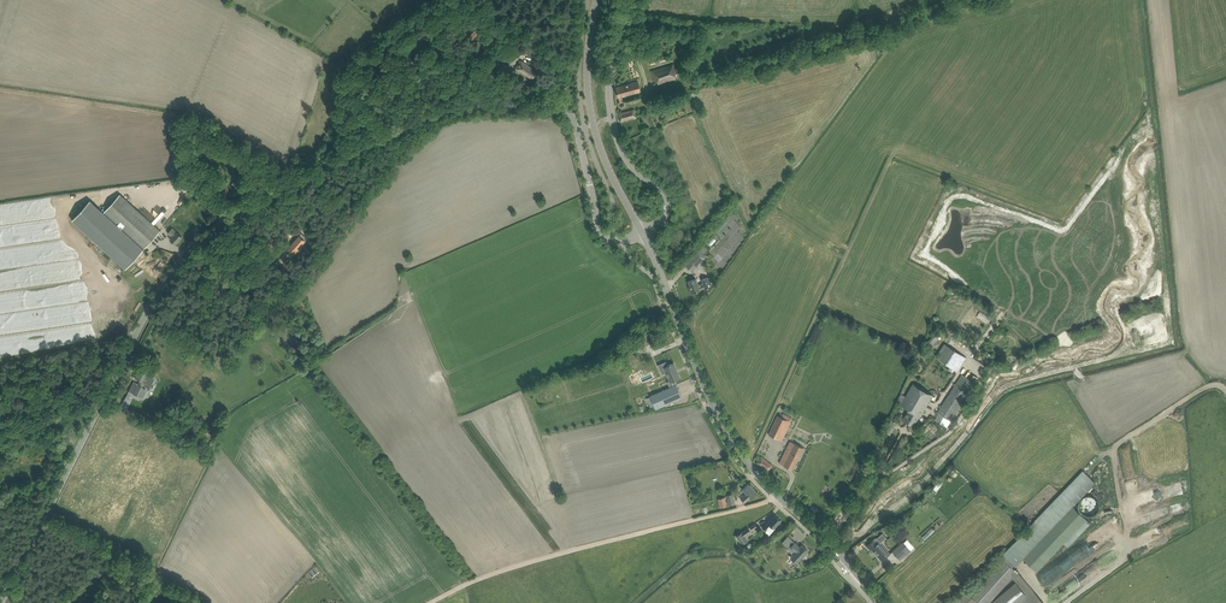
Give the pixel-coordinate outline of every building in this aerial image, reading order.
[(472,39),(482,27),(474,21),(467,29),(466,28),(463,31),(472,39)] [(485,43),(479,49),(481,51),(482,51),(487,56),(492,51),(485,43)] [(521,60),(516,67),(532,79),(537,72),(535,71),(536,71),(521,60)] [(673,64),(651,71),(654,81),(657,80),(658,83),(674,78),(673,75),(676,74),(673,64)] [(640,91),(638,81),(615,87),(618,97),(619,97),(620,100),(623,99),(622,96),(640,91)] [(634,109),(618,113),(621,122),(636,118),(634,109)] [(232,184),(241,191),(243,187),(234,181),(232,184)] [(160,230),(120,194),(104,211),(104,212),(144,248),(160,230)] [(157,219),(162,223),(176,207),(165,198),(158,205),(164,210),(160,215),(157,219)] [(144,248),(104,212),(103,212),(90,200),(72,220),(126,269),(144,249),(144,248)] [(732,209),(726,214),(732,220),(737,215),(732,209)] [(175,244),(182,236),(173,228),(168,233),(172,236),(170,239),(175,244)] [(301,233),(289,247),(295,252),(307,238),(301,233)] [(686,266),(692,271),(703,258),(704,259),(706,256),(704,254),(708,249),(702,245),(698,249),(696,252),(697,253),(686,266)] [(689,289),(691,293),(711,286),(708,278),(701,280),(703,284),(698,286),(696,279),(688,281),(691,288),(689,289)] [(632,352),(633,346),(619,343),(618,350),(632,352)] [(957,371),(966,357),(947,345),(938,358),(957,371)] [(1008,352),(1010,357),(1022,351),(1020,346),(1008,352)] [(1018,354),(1006,359),(1008,363),(1020,358),(1018,354)] [(669,365),(668,365),(666,361),(662,363),(670,381),(667,382),(670,387),(650,396),(656,409),(682,397),(674,380),(680,377),(678,373),(677,373),(672,363),(671,364),(669,364),(669,365)] [(133,382),(129,390),(134,393),(133,395),(137,397),(138,395),(143,398),(148,389),(149,390),(152,383),(151,383),(154,377),(139,370),(135,378),(141,381),(139,384),(133,382)] [(950,420),(975,383),(962,375),(938,412),(950,420)] [(933,395),(913,383),(901,404),(910,409),(904,419),(914,425),(920,415),(921,416),(933,395)] [(768,434),(781,441),(793,418),(783,413),(781,416),(777,414),(768,434)] [(887,425),(884,431),(890,434),(893,428),(887,425)] [(779,463),(792,469),(803,448),(790,441),(779,463)] [(761,456),(756,462),(767,471),(772,465),(761,456)] [(1027,528),(1010,546),(1023,558),(1073,507),(1096,483),(1083,470),(1070,484),(1060,494),(1033,522),(1027,528)] [(757,492),(749,483),(742,489),(746,494),(741,499),(744,503),(750,498),(757,492)] [(732,493),(726,495),(729,505),(735,504),(732,493)] [(725,497),(718,499),(720,508),(728,506),(725,497)] [(924,510),(928,506),(922,500),(919,503),(924,510)] [(1069,541),(1093,515),(1080,503),(1036,551),(1038,553),(1034,558),(1040,563),(1065,536),(1069,541)] [(770,519),(762,528),(769,534),(775,528),(774,527),(781,520),(775,515),(771,519),(770,519)] [(748,528),(736,536),(741,544),(747,540),(744,535),(750,531),(748,528)] [(788,536),(782,542),(786,545),(792,539),(788,536)] [(890,554),(879,541),(882,539),(880,537),(875,540),(874,539),(866,546),(870,550),(871,549),(882,561),(890,554)] [(907,539),(902,543),(892,552),(899,559),(909,550),(908,549),(912,545),(907,539)] [(798,545),(795,542),(790,547),(795,552),(790,557),(796,563),(808,550),(802,545),(799,548),(797,546),(798,545)] [(778,558),(783,563),(786,560),(781,554),(778,558)] [(950,602),(973,602),(976,601),(976,600),(979,602),(989,602),(1012,578),(1014,580),(989,602),(1043,602),(1013,568),(1003,559),(971,595),(965,591),(950,602)] [(104,562),(97,572),(100,574),(101,573),(103,574),(107,568),(106,567),(107,565),(104,562)]
